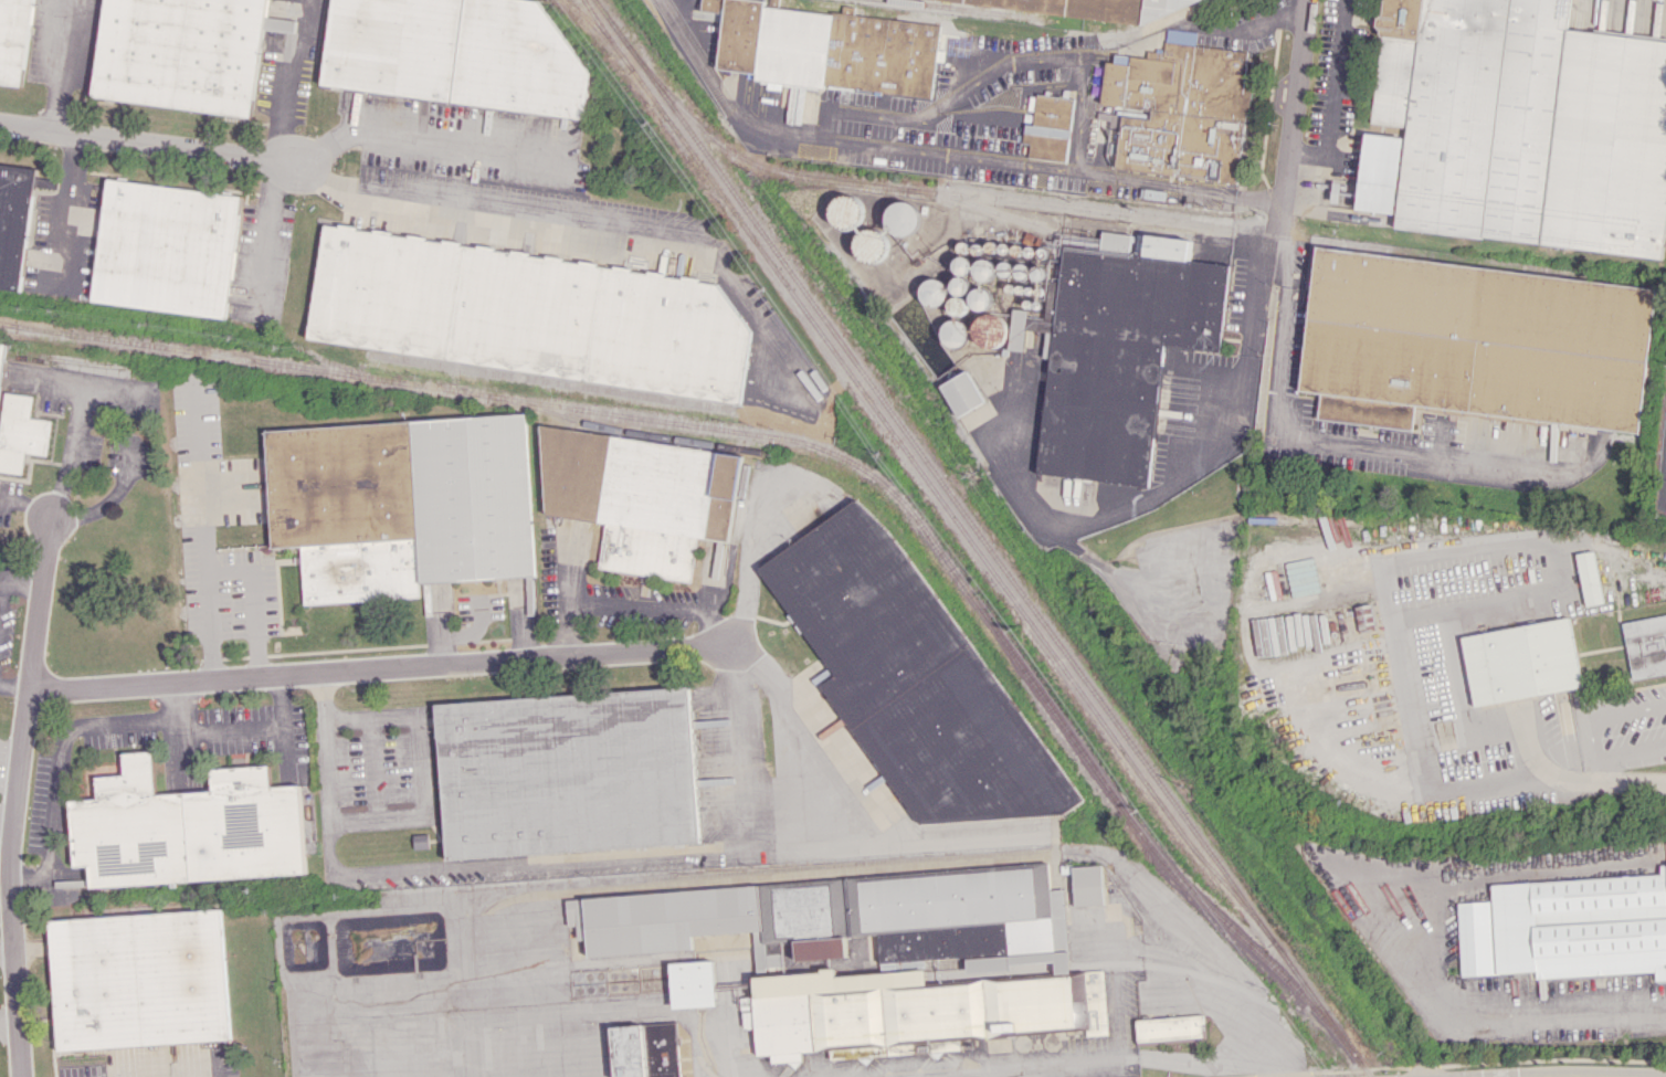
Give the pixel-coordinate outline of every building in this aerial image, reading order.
[(33,0),(0,0),(0,83),(23,85),(33,0)] [(254,116),(267,0),(104,0),(94,98),(254,116)] [(322,88),(584,116),(588,77),(539,0),(331,0),(322,88)] [(939,23),(763,7),(764,0),(701,0),(700,11),(722,13),(717,69),(755,73),(754,80),(932,97),(939,23)] [(948,5),(953,3),(968,5),(969,7),(972,6),(1141,23),(1202,0),(946,0),(948,5)] [(1665,223),(1665,40),(1567,30),(1570,0),(1384,0),(1372,123),(1406,126),(1405,137),(1365,133),(1357,210),(1396,213),(1395,230),(1663,256),(1665,223)] [(265,30),(295,31),(295,19),(266,18),(265,30)] [(1115,168),(1205,178),(1206,174),(1198,173),(1199,164),(1205,164),(1206,154),(1212,155),(1211,163),(1216,163),(1219,130),(1239,132),(1240,118),(1249,119),(1252,91),(1243,90),(1247,51),(1195,45),(1196,32),(1166,29),(1162,59),(1129,56),(1128,64),(1105,61),(1100,105),(1122,107),(1115,168)] [(1066,162),(1072,97),(1035,94),(1032,125),(1024,124),(1022,143),(1029,144),(1028,158),(1066,162)] [(36,168),(0,163),(0,287),(23,290),(36,168)] [(93,302),(227,317),(241,194),(107,179),(93,302)] [(832,221),(840,221),(840,230),(861,230),(861,197),(832,197),(832,221)] [(890,235),(919,233),(917,202),(889,203),(890,235)] [(306,342),(740,400),(749,333),(717,284),(699,281),(697,278),(682,276),(679,278),(665,276),(663,273),(647,271),(646,271),(611,267),(610,268),(597,266),(594,262),(579,260),(576,263),(563,261),(560,257),(544,255),(541,257),(528,256),(526,252),(355,229),(353,226),(339,224),(336,226),(322,224),(306,342)] [(885,261),(886,231),(858,230),(857,260),(885,261)] [(1038,475),(1151,486),(1163,346),(1220,352),(1229,264),(1191,260),(1193,239),(1102,231),(1101,249),(1084,247),(1084,239),(1072,238),(1072,235),(1062,234),(1057,280),(1049,279),(1045,317),(1029,315),(1029,310),(1013,308),(1009,349),(1024,351),(1026,330),(1049,332),(1047,357),(1049,357),(1038,475)] [(1324,246),(1651,288),(1632,435),(1305,393),(1324,246)] [(976,261),(976,280),(996,279),(995,260),(976,261)] [(976,347),(1006,346),(1005,315),(975,315),(976,347)] [(956,318),(939,333),(953,350),(971,334),(956,318)] [(941,385),(959,417),(986,402),(968,370),(941,385)] [(24,474),(26,453),(48,456),(52,420),(31,418),(33,395),(4,392),(0,428),(0,472),(24,474)] [(265,429),(272,548),(301,546),(304,604),(419,598),(419,582),(534,577),(526,415),(265,429)] [(599,569),(692,581),(698,537),(729,541),(741,453),(548,428),(537,514),(605,522),(599,569)] [(760,564),(832,677),(824,683),(913,823),(1058,815),(1073,806),(872,492),(760,564)] [(1602,603),(1584,605),(1575,553),(1593,550),(1602,603)] [(1665,673),(1665,614),(1620,622),(1630,679),(1665,673)] [(1460,635),(1472,706),(1580,688),(1569,618),(1460,635)] [(437,702),(446,858),(699,844),(690,688),(437,702)] [(73,866),(68,800),(97,798),(96,775),(124,774),(123,752),(152,750),(156,794),(211,791),(210,769),(270,764),(272,785),(299,783),(306,874),(88,888),(87,865),(73,866)] [(1102,905),(1101,865),(1072,866),(1074,906),(1102,905)] [(1535,972),(1535,977),(1654,973),(1654,980),(1665,980),(1665,866),(1658,866),(1659,876),(1490,883),(1490,901),(1457,902),(1460,975),(1535,972)] [(1107,1034),(1104,971),(1069,972),(1065,889),(1049,890),(1048,871),(566,895),(568,925),(578,925),(578,940),(588,940),(589,956),(694,951),(693,935),(754,932),(756,970),(782,969),(782,975),(753,977),(757,1055),(772,1054),(772,1064),(803,1063),(802,1051),(931,1044),(931,1051),(960,1050),(959,1037),(1086,1031),(1086,1035),(1107,1034)] [(55,1049),(229,1041),(223,910),(49,919),(55,1049)] [(671,963),(672,1008),(716,1006),(714,961),(671,963)] [(1203,1038),(1202,1016),(1136,1018),(1137,1040),(1203,1038)] [(678,1023),(611,1025),(613,1076),(680,1076),(678,1023)]
